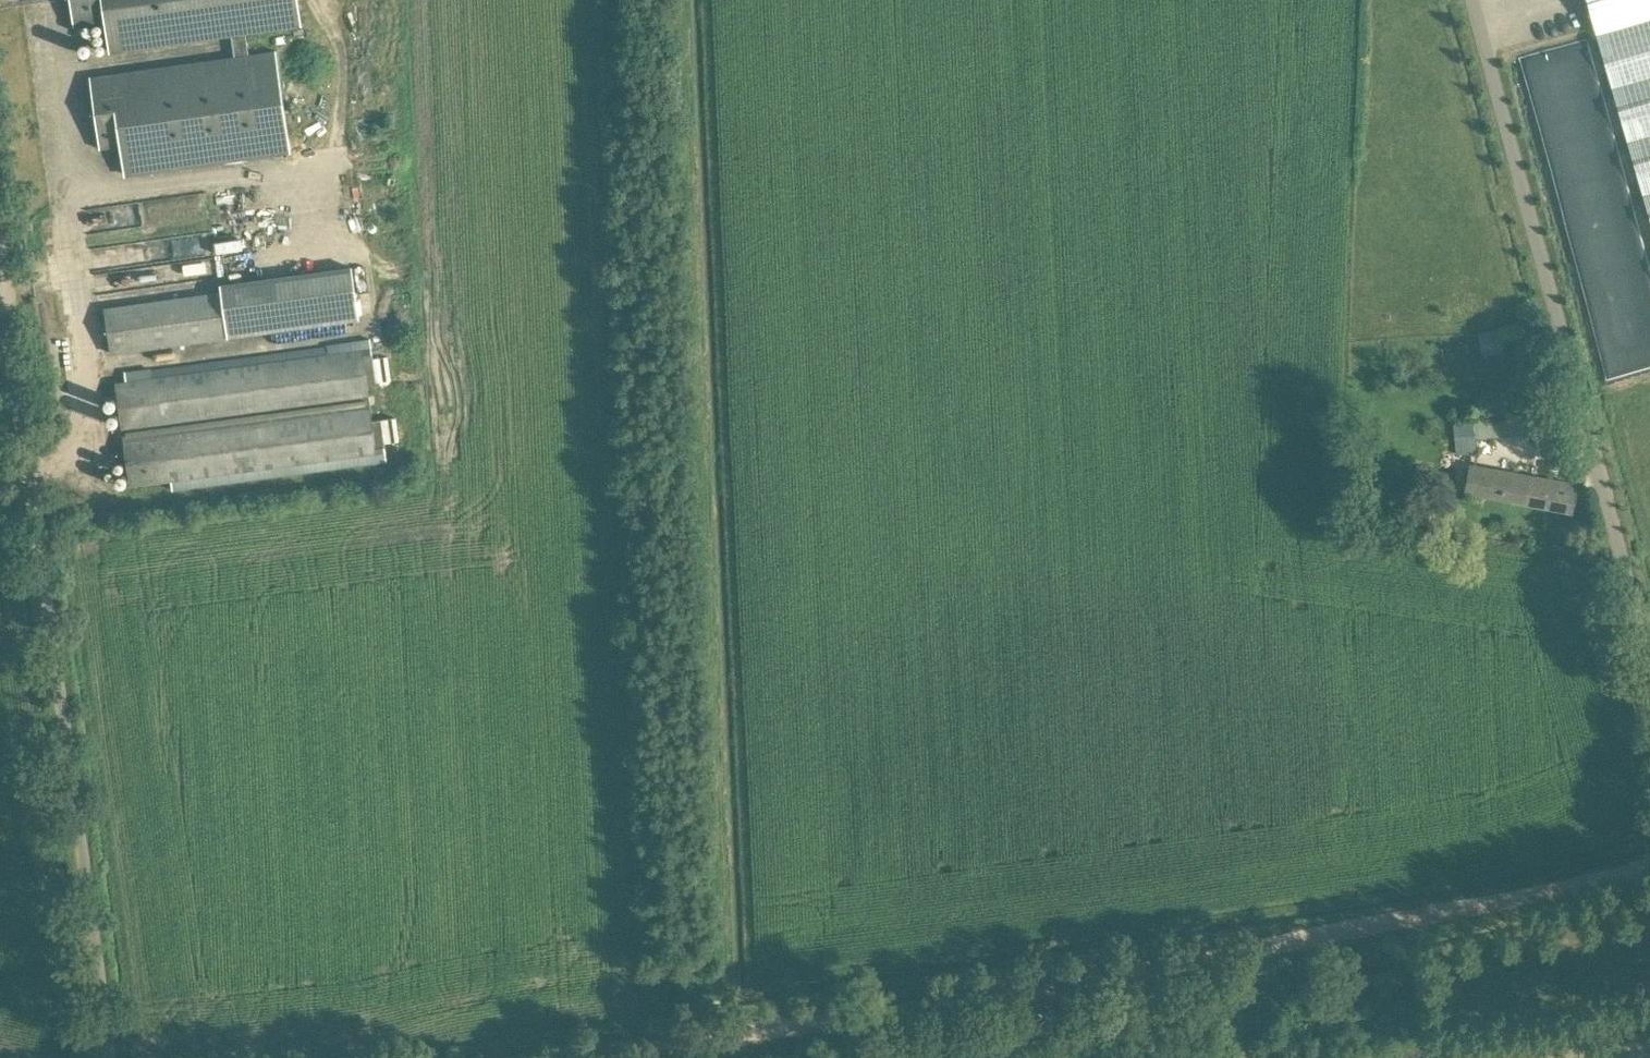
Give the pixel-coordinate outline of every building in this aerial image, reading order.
[(291,152),(276,50),(249,54),(246,35),(480,1),(480,0),(72,0),(76,28),(110,23),(115,53),(233,36),(236,57),(91,77),(101,148),(125,144),(130,175),(291,152)] [(1649,217),(1649,0),(1587,0),(1649,217)] [(242,232),(216,235),(218,251),(244,248),(242,232)] [(111,353),(133,349),(230,335),(224,291),(105,308),(111,353)] [(1502,335),(1479,339),(1482,356),(1505,352),(1502,335)] [(389,355),(372,357),(369,337),(125,370),(126,380),(116,381),(130,487),(172,481),(173,491),(388,462),(386,445),(401,443),(397,416),(372,419),(369,390),(393,387),(389,355)] [(1476,437),(1524,434),(1523,410),(1473,413),(1474,420),(1455,421),(1456,452),(1477,451),(1476,437)] [(1577,483),(1556,479),(1470,462),(1465,491),(1550,508),(1572,512),(1577,483)]
